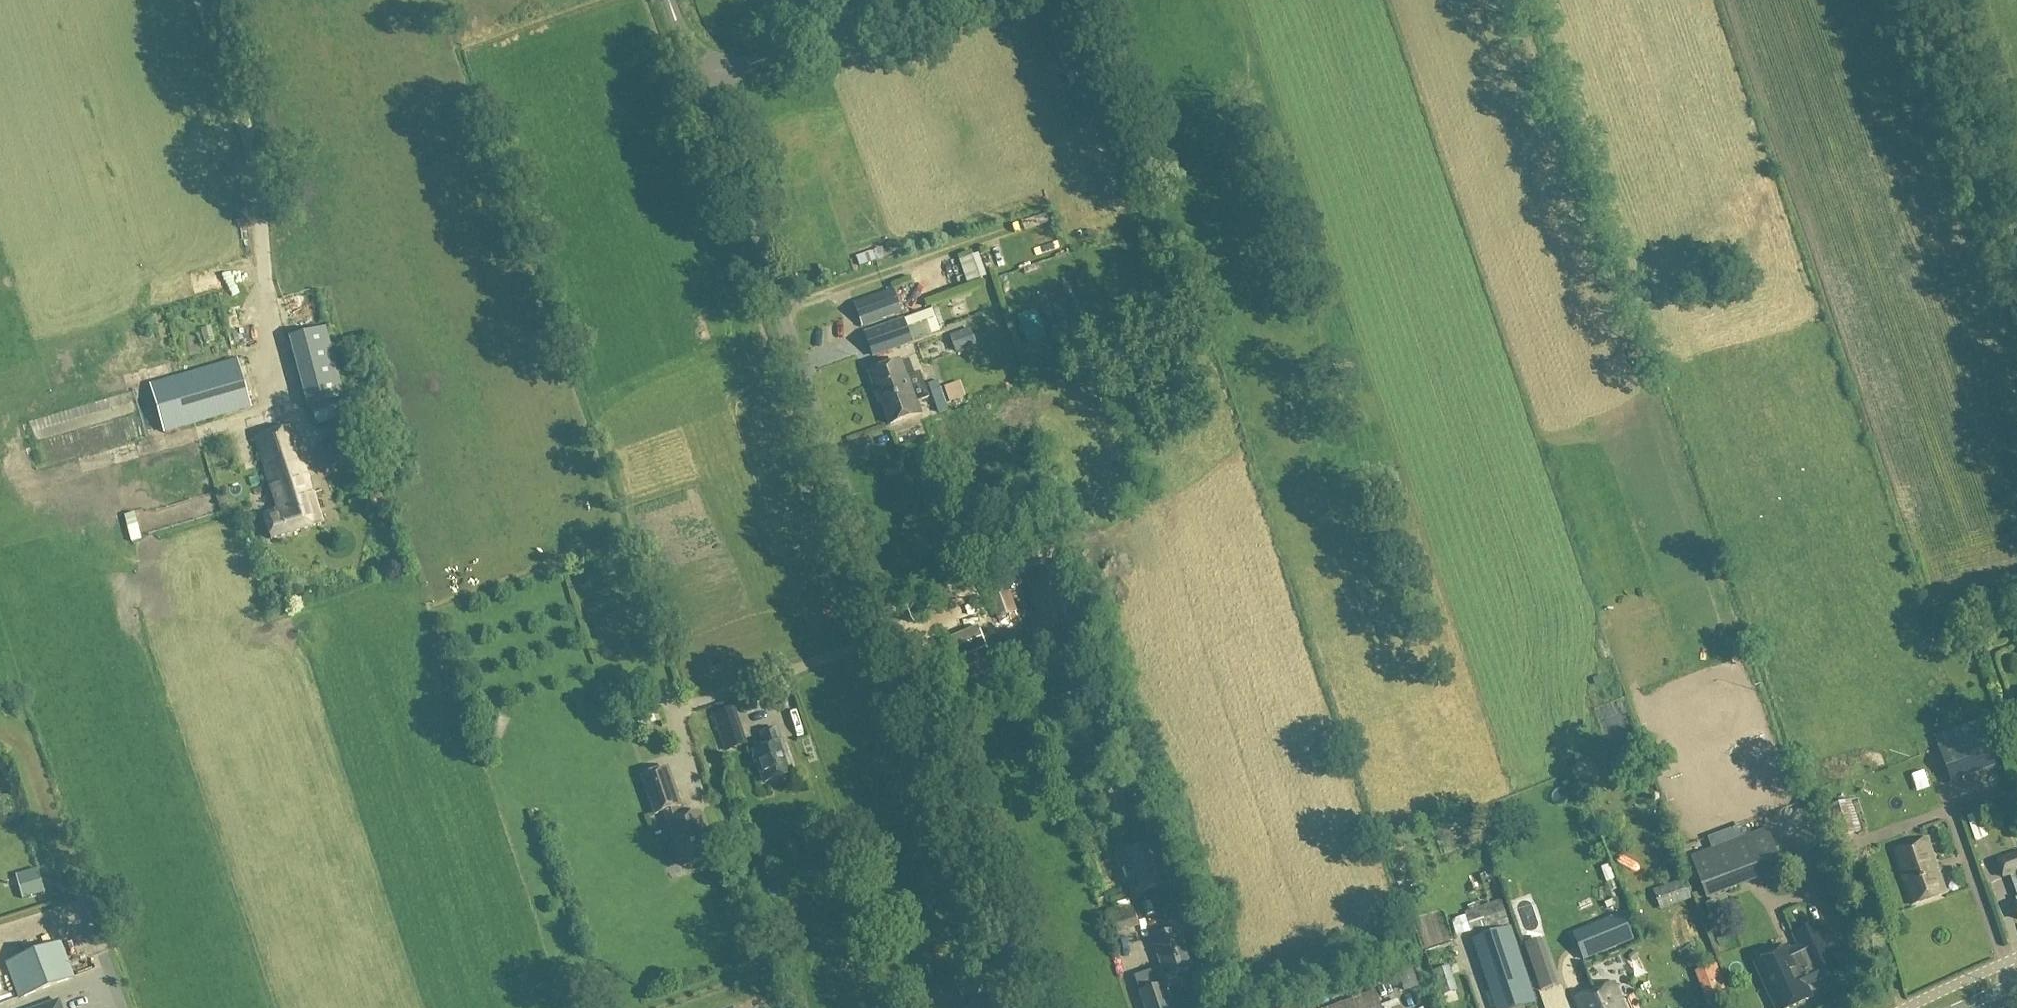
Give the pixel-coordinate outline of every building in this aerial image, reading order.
[(1082,156),(1096,152),(1093,140),(1079,143),(1082,156)] [(858,268),(881,260),(877,250),(855,258),(858,268)] [(959,262),(967,284),(986,279),(982,265),(981,266),(978,256),(959,262)] [(891,293),(856,305),(864,327),(899,314),(891,293)] [(939,330),(933,312),(867,335),(874,357),(911,344),(910,341),(939,330)] [(190,360),(192,366),(195,372),(150,385),(163,433),(249,410),(236,361),(212,368),(208,355),(232,349),(222,317),(110,349),(119,380),(190,360)] [(309,409),(311,409),(315,426),(346,417),(340,399),(341,399),(324,330),(290,338),(309,409)] [(906,380),(900,364),(869,377),(881,405),(883,404),(892,427),(922,414),(918,403),(929,398),(920,374),(906,380)] [(290,429),(252,440),(276,512),(261,516),(270,544),(314,531),(313,529),(322,525),(290,429)] [(128,511),(116,514),(122,542),(134,540),(128,511)] [(1004,588),(985,590),(988,616),(1008,613),(1004,588)] [(733,709),(714,716),(726,752),(745,745),(733,709)] [(776,732),(762,736),(766,748),(754,751),(764,784),(792,776),(783,743),(780,744),(776,732)] [(1938,750),(1950,784),(1997,768),(1985,734),(1938,750)] [(666,812),(683,868),(714,859),(700,814),(681,820),(677,809),(683,807),(671,769),(644,777),(656,815),(666,812)] [(1828,810),(1838,841),(1860,834),(1849,803),(1828,810)] [(1966,819),(1974,843),(1987,838),(1979,814),(1966,819)] [(2015,840),(2016,840),(2016,822),(2009,825),(2015,840)] [(1767,832),(1691,859),(1706,900),(1782,873),(1767,832)] [(1926,840),(1893,851),(1913,907),(1946,896),(1926,840)] [(1127,852),(1140,893),(1171,883),(1157,842),(1127,852)] [(1995,861),(2001,879),(2011,875),(2016,891),(2016,854),(1995,861)] [(39,880),(17,887),(21,901),(44,894),(39,880)] [(1654,892),(1660,910),(1692,899),(1685,882),(1654,892)] [(1170,887),(1150,894),(1155,908),(1175,901),(1170,887)] [(1476,936),(1508,925),(1499,901),(1468,913),(1476,936)] [(1132,910),(1113,915),(1119,935),(1138,928),(1132,910)] [(1575,936),(1585,963),(1635,946),(1625,919),(1575,936)] [(1804,956),(1794,960),(1789,949),(1756,964),(1777,1007),(1792,1007),(1812,999),(1804,982),(1814,978),(1817,983),(1837,973),(1816,927),(1795,936),(1804,956)] [(1495,1007),(1524,1007),(1532,1005),(1507,931),(1473,942),(1495,1007)] [(1135,979),(1145,1007),(1172,1007),(1162,980),(1192,969),(1179,932),(1152,941),(1163,969),(1135,979)] [(1524,944),(1540,991),(1551,988),(1535,940),(1524,944)] [(3,963),(17,1001),(73,979),(59,941),(3,963)] [(8,954),(4,945),(0,947),(0,958),(8,954)] [(1635,951),(1628,958),(1631,962),(1639,955),(1635,951)] [(1716,967),(1696,975),(1708,1005),(1728,998),(1716,967)] [(1405,991),(1417,987),(1412,971),(1399,975),(1405,991)] [(972,995),(967,982),(953,987),(957,1000),(972,995)] [(1613,984),(1574,1000),(1578,1007),(1623,1007),(1613,984)] [(1449,991),(1456,1007),(1475,1007),(1466,985),(1449,991)] [(1376,993),(1337,1007),(1382,1007),(1376,993)]
